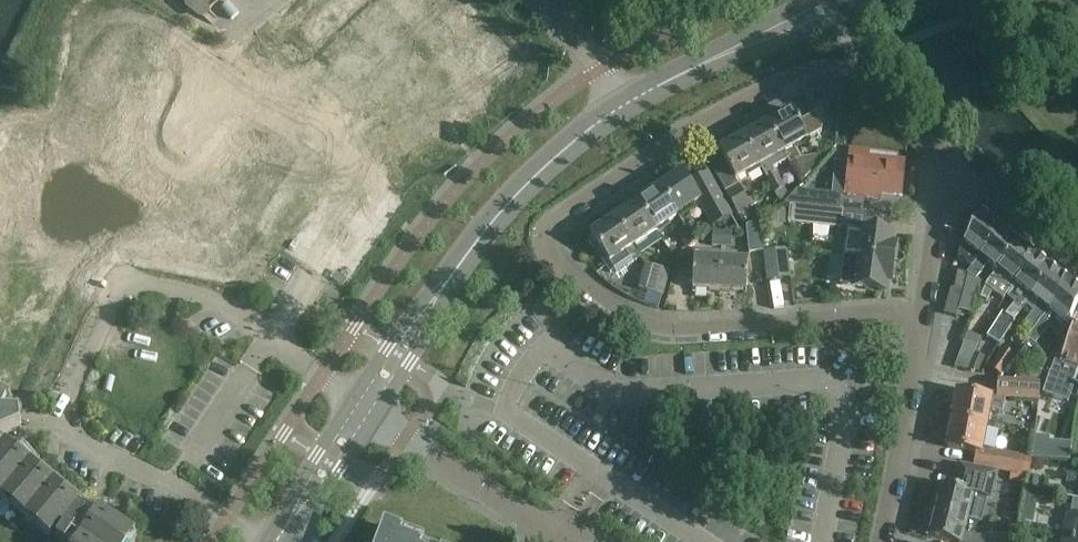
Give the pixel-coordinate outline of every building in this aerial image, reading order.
[(419,9),(430,0),(412,0),(419,9)] [(488,95),(522,75),(509,52),(460,80),(480,113),(494,105),(488,95)] [(767,124),(784,154),(790,165),(799,181),(820,169),(815,159),(803,166),(799,160),(802,159),(797,150),(810,142),(808,138),(821,131),(823,125),(816,112),(799,122),(792,110),(767,124)] [(760,167),(784,154),(767,124),(743,138),(760,167)] [(736,180),(760,167),(743,138),(719,151),(736,180)] [(864,193),(900,197),(904,163),(850,157),(849,165),(838,163),(834,167),(833,184),(835,187),(847,188),(846,197),(863,198),(864,193)] [(236,236),(255,213),(250,208),(277,176),(259,161),(213,217),(236,236)] [(682,173),(659,189),(677,216),(701,200),(682,173)] [(775,195),(784,189),(776,174),(766,179),(775,195)] [(725,192),(738,216),(751,208),(738,185),(725,192)] [(655,232),(677,216),(659,189),(649,196),(645,190),(634,197),(638,203),(636,204),(655,232)] [(791,213),(842,214),(842,212),(838,211),(841,195),(800,190),(787,204),(792,205),(791,213)] [(632,247),(655,232),(636,204),(614,220),(632,247)] [(977,210),(962,244),(957,255),(973,267),(980,258),(996,225),(977,210)] [(842,214),(791,213),(790,223),(840,230),(842,214)] [(763,251),(760,218),(745,226),(748,253),(763,251)] [(632,247),(614,220),(591,235),(592,237),(588,240),(611,273),(614,270),(617,274),(640,258),(632,247)] [(997,271),(1014,239),(996,225),(980,258),(973,267),(969,271),(963,295),(959,311),(970,314),(981,283),(977,279),(988,264),(997,271)] [(677,233),(687,248),(696,242),(686,226),(677,233)] [(23,261),(32,249),(0,227),(0,245),(23,261)] [(858,258),(857,260),(893,265),(895,246),(890,246),(892,236),(847,230),(844,256),(858,258)] [(720,247),(721,232),(713,231),(712,247),(720,247)] [(721,232),(720,247),(732,248),(733,232),(721,232)] [(1014,239),(997,271),(985,286),(980,299),(987,302),(994,290),(1004,298),(1014,285),(1031,252),(1014,239)] [(767,281),(791,278),(787,249),(763,252),(767,281)] [(1027,306),(1048,266),(1031,252),(1014,285),(1004,298),(1006,296),(1015,304),(1006,314),(1002,312),(987,336),(1000,345),(1016,322),(1014,321),(1026,305),(1027,306)] [(890,284),(893,265),(857,260),(855,275),(841,273),(839,286),(884,293),(885,283),(890,284)] [(718,292),(720,262),(692,261),(691,290),(718,292)] [(720,262),(718,292),(747,294),(748,264),(720,262)] [(638,288),(650,292),(657,268),(644,265),(638,288)] [(1048,266),(1027,306),(1033,311),(1022,325),(1031,332),(1036,324),(1049,310),(1064,278),(1048,266)] [(650,292),(663,295),(669,272),(657,268),(650,292)] [(950,292),(963,295),(969,271),(967,274),(958,272),(954,290),(951,289),(950,292)] [(1031,332),(1026,339),(1014,358),(1020,363),(1048,327),(1061,337),(1077,300),(1077,289),(1064,278),(1049,310),(1036,324),(1031,332)] [(963,295),(950,292),(944,316),(954,318),(954,317),(956,318),(959,311),(963,295)] [(1077,398),(1077,320),(1075,319),(1060,360),(1052,357),(1045,372),(1042,371),(1040,386),(1047,388),(1045,395),(1068,403),(1071,396),(1077,399),(1077,398)] [(969,370),(977,354),(962,348),(954,365),(967,371),(968,370),(969,370)] [(1015,356),(1003,348),(989,369),(1001,377),(1015,356)] [(977,354),(969,370),(979,372),(985,357),(977,354)] [(1038,402),(1040,384),(998,381),(997,394),(1005,395),(1005,399),(1038,402)] [(1005,395),(997,394),(991,393),(990,398),(957,391),(951,419),(985,426),(989,410),(1002,412),(1005,399),(1005,395)] [(9,433),(21,429),(19,415),(6,414),(0,413),(0,436),(9,433)] [(985,426),(951,419),(945,447),(980,454),(985,426)] [(4,443),(0,447),(0,496),(48,536),(49,535),(52,538),(49,541),(62,541),(63,540),(65,541),(67,541),(85,515),(74,505),(76,503),(4,443)] [(1069,451),(1032,449),(1032,459),(1068,461),(1069,451)] [(932,510),(968,518),(982,521),(988,498),(989,498),(996,470),(963,463),(957,488),(939,484),(932,510)] [(1044,479),(1034,478),(1032,488),(1042,490),(1044,479)] [(1072,498),(1069,514),(1066,513),(1060,541),(1077,541),(1077,499),(1072,498)] [(932,510),(926,535),(954,541),(984,541),(985,538),(964,533),(968,518),(932,510)] [(135,534),(114,521),(100,511),(79,541),(130,541),(135,534)] [(423,541),(385,527),(379,541),(423,541)]
